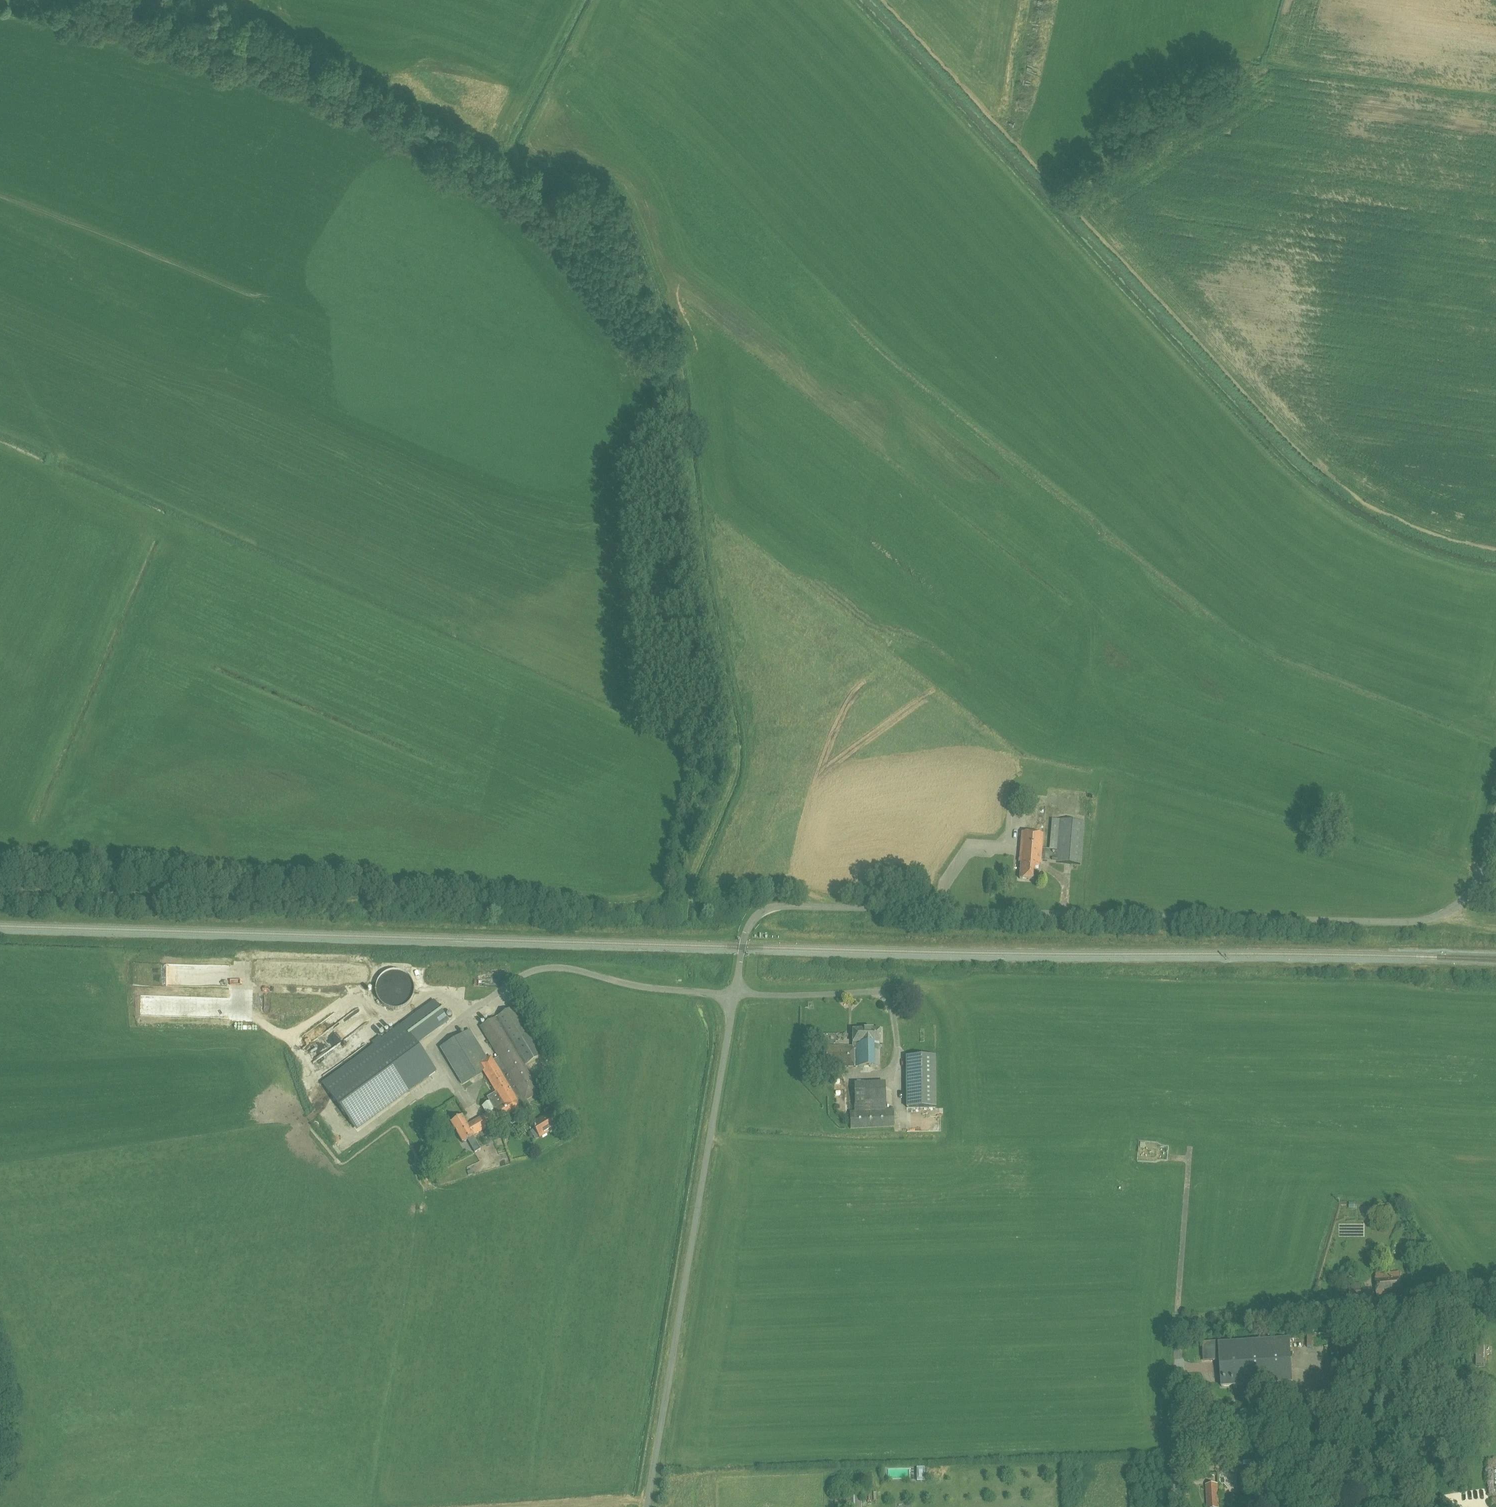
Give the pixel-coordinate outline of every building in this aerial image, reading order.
[(1019,878),(1037,880),(1039,864),(1040,864),(1041,861),(1081,864),(1084,822),(1052,819),(1049,849),(1042,849),(1043,834),(1021,832),(1019,862),(1021,862),(1019,878)] [(171,983),(181,983),(180,963),(171,963),(171,983)] [(376,983),(376,985),(376,987),(376,988),(376,990),(376,992),(376,993),(376,995),(377,997),(378,998),(378,1000),(379,1001),(380,1002),(382,1003),(383,1005),(384,1006),(386,1006),(387,1007),(389,1008),(390,1008),(392,1008),(394,1009),(396,1009),(397,1009),(399,1008),(400,1008),(402,1007),(404,1007),(405,1006),(406,1005),(408,1004),(409,1003),(410,1001),(411,1000),(412,999),(413,997),(413,995),(414,994),(414,992),(414,990),(414,989),(414,987),(414,985),(413,984),(413,982),(412,981),(411,979),(410,978),(409,976),(408,975),(407,974),(406,973),(404,972),(403,972),(401,971),(399,970),(398,970),(396,970),(394,970),(393,970),(391,970),(389,971),(388,971),(386,972),(385,973),(383,974),(382,975),(381,976),(380,977),(379,979),(378,980),(377,982),(376,983)] [(337,1103),(357,1130),(410,1091),(390,1063),(449,1020),(434,1000),(322,1083),(337,1103)] [(491,1056),(484,1059),(467,1032),(441,1047),(449,1061),(462,1084),(483,1071),(495,1092),(487,1097),(489,1101),(481,1106),(486,1114),(467,1125),(462,1116),(451,1122),(463,1143),(496,1123),(500,1130),(533,1110),(527,1100),(540,1093),(524,1065),(541,1054),(513,1007),(480,1026),(498,1058),(494,1060),(491,1056)] [(900,1010),(901,1018),(911,1017),(910,1009),(900,1010)] [(819,1046),(819,1067),(879,1066),(879,1043),(880,1043),(880,1030),(852,1030),(853,1046),(819,1046)] [(935,1056),(905,1056),(906,1108),(936,1108),(935,1056)] [(849,1111),(850,1130),(894,1127),(893,1109),(887,1110),(885,1082),(853,1084),(855,1110),(849,1111)] [(532,1124),(540,1137),(560,1125),(555,1116),(558,1115),(553,1106),(545,1111),(548,1117),(543,1120),(542,1118),(532,1124)] [(1376,1274),(1378,1297),(1392,1296),(1392,1297),(1401,1296),(1399,1273),(1376,1274)] [(1361,1288),(1349,1289),(1350,1298),(1362,1297),(1361,1288)] [(1337,1310),(1331,1311),(1333,1325),(1338,1324),(1338,1327),(1349,1326),(1348,1318),(1348,1314),(1337,1315),(1337,1310)] [(1364,1317),(1348,1318),(1349,1326),(1373,1324),(1372,1313),(1364,1314),(1364,1317)] [(1220,1361),(1221,1387),(1292,1382),(1289,1339),(1223,1344),(1222,1341),(1202,1343),(1203,1359),(1210,1358),(1211,1361),(1220,1361)] [(1207,1506),(1219,1506),(1217,1484),(1206,1485),(1207,1506)] [(847,1506),(862,1506),(861,1492),(846,1493),(847,1506)] [(835,1504),(844,1504),(844,1496),(835,1496),(835,1504)]
